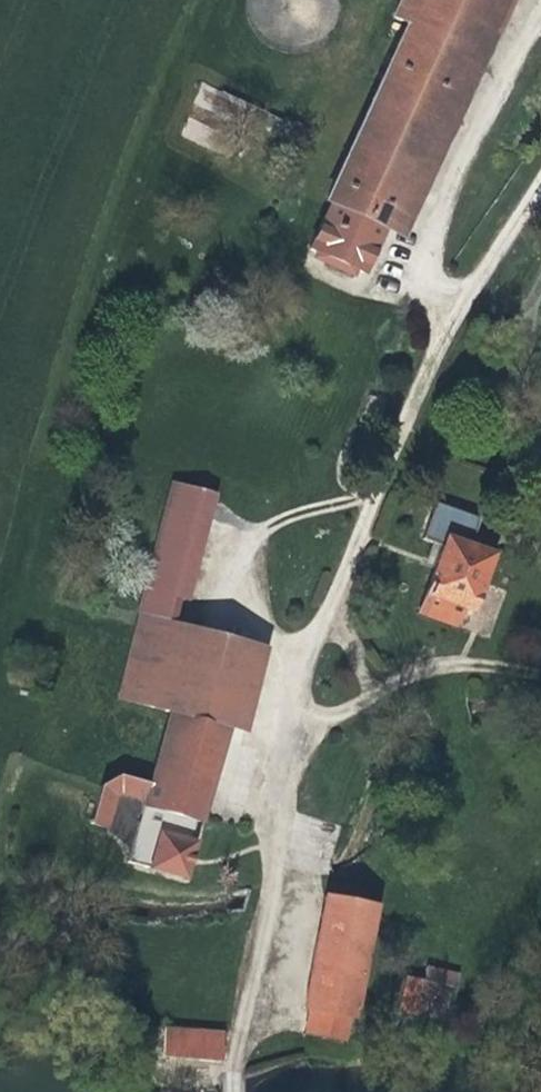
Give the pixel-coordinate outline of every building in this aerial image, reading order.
[(405,23),(469,53),(486,61),(497,37),(515,0),(400,0),(392,17),(405,23)] [(497,37),(521,48),(540,5),(540,0),(515,0),(497,37)] [(382,229),(387,231),(469,53),(405,23),(322,202),(328,204),(307,250),(324,258),(322,263),(343,272),(346,267),(361,274),(382,229)] [(403,238),(486,61),(469,53),(387,231),(403,238)] [(214,496),(170,482),(135,613),(179,625),(214,496)] [(463,547),(474,519),(434,503),(420,537),(430,541),(421,564),(433,569),(416,613),(451,626),(458,609),(470,613),(491,557),(463,547)] [(112,695),(168,712),(225,730),(239,734),(264,650),(179,625),(135,613),(112,695)] [(141,803),(148,805),(198,819),(225,730),(168,712),(150,775),(120,767),(101,776),(88,819),(104,824),(113,791),(119,790),(143,797),(141,803)] [(192,840),(198,819),(148,805),(143,826),(192,840)] [(192,840),(143,826),(132,861),(182,876),(192,840)] [(305,1009),(347,1018),(351,1019),(374,906),(324,897),(301,1009),(305,1009)] [(403,975),(399,1012),(452,1017),(457,970),(425,966),(424,978),(403,975)] [(217,1063),(225,976),(166,970),(158,1057),(217,1063)] [(342,1043),(347,1018),(305,1009),(299,1035),(342,1043)]
